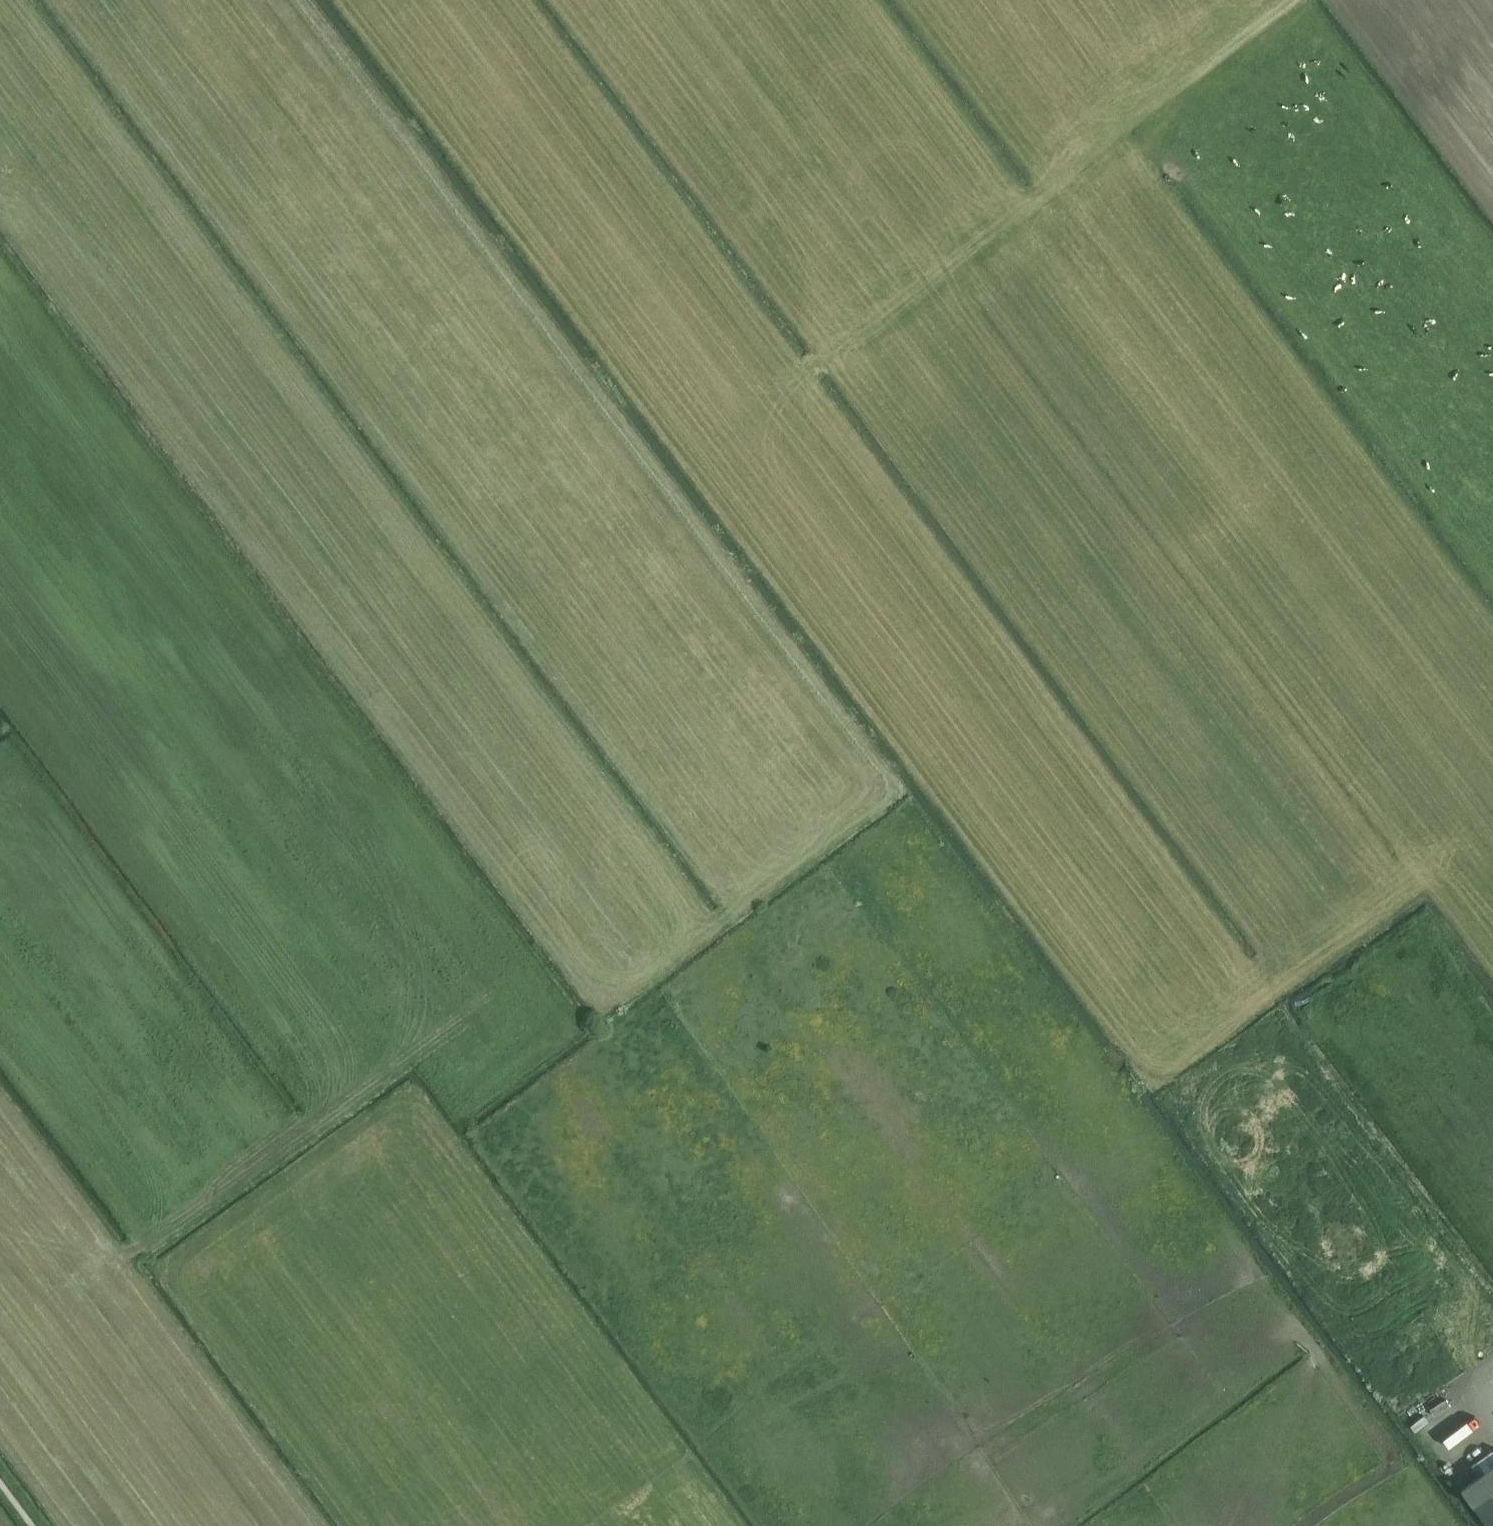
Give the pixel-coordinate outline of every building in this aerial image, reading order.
[(1462,1490),(1473,1506),(1488,1525),(1492,1525),(1492,1467),(1462,1490)]
